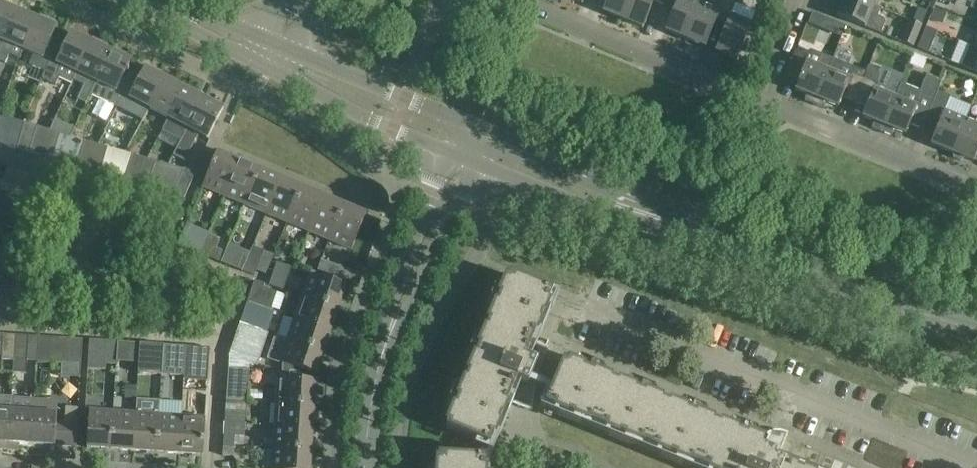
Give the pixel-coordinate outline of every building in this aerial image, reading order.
[(623,20),(631,0),(607,0),(603,12),(623,20)] [(623,20),(643,28),(653,1),(664,5),(666,0),(631,0),(623,20)] [(676,3),(665,30),(685,39),(700,2),(695,0),(667,0),(676,3)] [(685,39),(705,47),(716,20),(726,24),(727,24),(730,14),(736,1),(732,0),(712,0),(709,6),(700,2),(685,39)] [(873,6),(859,0),(836,0),(835,2),(842,4),(837,16),(880,34),(885,21),(883,19),(877,16),(880,9),(873,6)] [(16,10),(0,4),(0,47),(2,42),(16,10)] [(935,7),(930,19),(938,23),(943,11),(935,7)] [(918,8),(913,22),(921,25),(927,12),(918,8)] [(35,18),(16,10),(2,42),(0,47),(0,61),(4,63),(8,54),(19,58),(23,50),(35,18)] [(727,24),(726,24),(715,51),(737,60),(747,32),(758,37),(767,14),(756,10),(751,23),(730,14),(727,24)] [(812,13),(807,24),(819,28),(823,17),(812,13)] [(35,18),(23,50),(33,54),(28,65),(45,72),(42,79),(50,60),(52,55),(45,53),(56,27),(35,18)] [(930,19),(929,19),(926,27),(935,31),(938,23),(930,19)] [(916,39),(921,25),(913,22),(909,21),(901,42),(913,47),(916,39)] [(925,28),(917,49),(928,53),(937,32),(925,28)] [(58,78),(72,84),(73,81),(91,42),(70,33),(62,51),(57,63),(50,60),(42,79),(56,84),(58,78)] [(973,38),(964,34),(961,41),(970,45),(976,48),(976,39),(973,38)] [(111,51),(91,42),(73,81),(84,86),(77,100),(86,104),(88,99),(96,82),(111,51)] [(970,45),(961,67),(973,71),(976,73),(976,48),(970,45)] [(832,58),(811,50),(808,56),(796,51),(786,75),(798,80),(794,90),(806,94),(804,101),(813,105),(832,59),(832,58)] [(117,107),(123,95),(129,83),(122,79),(131,61),(111,51),(96,82),(88,99),(91,94),(117,107)] [(813,105),(823,109),(826,102),(838,107),(842,97),(854,102),(866,72),(843,63),(832,59),(813,105)] [(876,83),(881,71),(868,66),(866,72),(854,102),(866,107),(862,117),(874,122),(871,128),(881,132),(895,98),(901,84),(890,79),(884,94),(873,90),(876,83)] [(135,101),(149,109),(165,78),(145,68),(135,86),(129,83),(123,95),(135,101)] [(895,98),(881,132),(891,136),(893,130),(905,134),(909,124),(922,130),(924,122),(937,92),(941,83),(925,76),(919,91),(901,84),(895,98)] [(184,88),(165,78),(149,109),(168,118),(184,88)] [(184,88),(168,118),(162,130),(181,140),(173,156),(187,128),(203,98),(184,88)] [(937,127),(930,144),(952,153),(965,120),(944,111),(950,97),(937,92),(924,122),(937,127)] [(223,108),(203,98),(187,128),(173,156),(184,162),(198,134),(207,139),(223,108)] [(0,118),(0,144),(4,145),(10,126),(12,119),(1,116),(0,118)] [(952,153),(953,154),(953,158),(960,161),(963,158),(973,162),(976,152),(976,121),(976,124),(965,120),(952,153)] [(48,130),(25,122),(17,149),(41,156),(48,130)] [(60,133),(48,130),(41,156),(52,159),(58,140),(60,133)] [(76,167),(88,170),(96,144),(85,140),(82,148),(76,167)] [(96,144),(88,170),(100,174),(106,154),(108,147),(96,144)] [(202,187),(224,196),(239,161),(217,152),(202,187)] [(124,181),(136,184),(144,158),(132,154),(124,181)] [(144,158),(136,184),(148,188),(155,161),(144,158)] [(260,170),(239,161),(224,196),(245,205),(260,170)] [(6,167),(0,189),(24,196),(31,174),(6,167)] [(195,174),(183,169),(173,194),(184,198),(195,174)] [(260,170),(245,205),(266,214),(281,179),(260,170)] [(287,223),(302,188),(281,179),(266,214),(287,223)] [(308,231),(323,196),(302,188),(287,223),(308,231)] [(323,196),(308,231),(329,240),(344,205),(323,196)] [(18,218),(21,206),(2,200),(0,200),(0,213),(18,218)] [(344,205),(329,240),(351,249),(366,214),(344,205)] [(18,218),(0,213),(0,226),(14,230),(18,218)] [(200,254),(204,244),(182,235),(178,245),(200,254)] [(204,244),(200,254),(221,263),(225,253),(204,244)] [(5,262),(8,250),(0,247),(0,261),(5,262)] [(259,261),(263,251),(252,247),(246,262),(242,270),(253,275),(255,271),(265,275),(269,265),(259,261)] [(269,265),(273,255),(263,251),(259,261),(269,265)] [(242,270),(246,262),(225,253),(221,263),(242,271),(242,270)] [(317,271),(327,274),(330,264),(321,261),(317,271)] [(286,266),(276,263),(273,273),(283,277),(286,266)] [(330,264),(327,274),(337,277),(340,267),(330,264)] [(309,274),(301,297),(338,309),(345,286),(309,274)] [(552,293),(508,275),(445,429),(489,447),(516,382),(527,387),(537,363),(526,358),(552,293)] [(247,302),(271,310),(277,292),(263,288),(264,284),(254,281),(247,302)] [(330,331),(338,309),(301,297),(294,318),(330,331)] [(247,302),(243,314),(253,317),(250,327),(258,330),(262,320),(267,322),(271,310),(247,302)] [(243,314),(240,324),(250,327),(253,317),(243,314)] [(323,352),(330,331),(294,318),(287,340),(323,352)] [(258,330),(250,327),(240,324),(236,334),(229,357),(257,366),(268,333),(258,330)] [(1,360),(14,361),(15,335),(3,334),(1,354),(1,360)] [(28,336),(15,335),(14,361),(27,362),(27,356),(28,336)] [(37,362),(49,363),(51,338),(38,337),(37,362)] [(63,338),(51,338),(49,363),(62,364),(63,338)] [(63,338),(62,364),(74,364),(76,339),(63,338)] [(116,364),(116,352),(117,342),(90,340),(88,368),(105,369),(105,363),(116,364)] [(315,375),(323,352),(287,340),(279,362),(315,375)] [(116,352),(127,353),(128,343),(117,342),(116,352)] [(139,343),(138,374),(161,375),(162,356),(163,345),(152,344),(139,343)] [(163,345),(162,356),(171,356),(170,375),(183,376),(183,380),(185,347),(163,345)] [(209,348),(185,347),(183,380),(207,382),(209,348)] [(562,361),(544,406),(698,467),(797,467),(775,459),(777,455),(766,450),(768,445),(562,361)] [(236,401),(246,401),(247,371),(228,370),(226,389),(237,390),(236,401)] [(276,403),(314,405),(315,382),(277,379),(276,403)] [(126,386),(125,399),(136,400),(137,386),(126,386)] [(226,389),(226,400),(236,401),(237,390),(226,389)] [(8,450),(11,399),(0,398),(0,442),(8,443),(8,450)] [(34,400),(11,399),(8,450),(18,450),(19,443),(31,444),(34,400)] [(57,402),(34,400),(31,444),(55,446),(56,426),(57,402)] [(236,401),(226,400),(225,410),(236,411),(236,401)] [(224,422),(245,424),(246,401),(236,401),(236,411),(225,410),(224,422)] [(312,428),(314,405),(276,403),(274,426),(312,428)] [(110,450),(113,412),(89,410),(87,448),(110,450)] [(133,451),(135,413),(113,412),(110,450),(133,451)] [(156,453),(158,415),(135,413),(133,451),(156,453)] [(181,416),(158,415),(156,453),(178,454),(181,416)] [(205,418),(181,416),(178,454),(202,456),(205,418)] [(311,451),(312,428),(274,426),(273,448),(311,451)] [(223,435),(223,445),(233,446),(234,436),(223,435)] [(233,456),(233,446),(223,445),(222,456),(233,456)] [(311,451),(273,448),(272,467),(310,467),(311,451)] [(438,454),(437,467),(485,467),(485,457),(438,454)]
